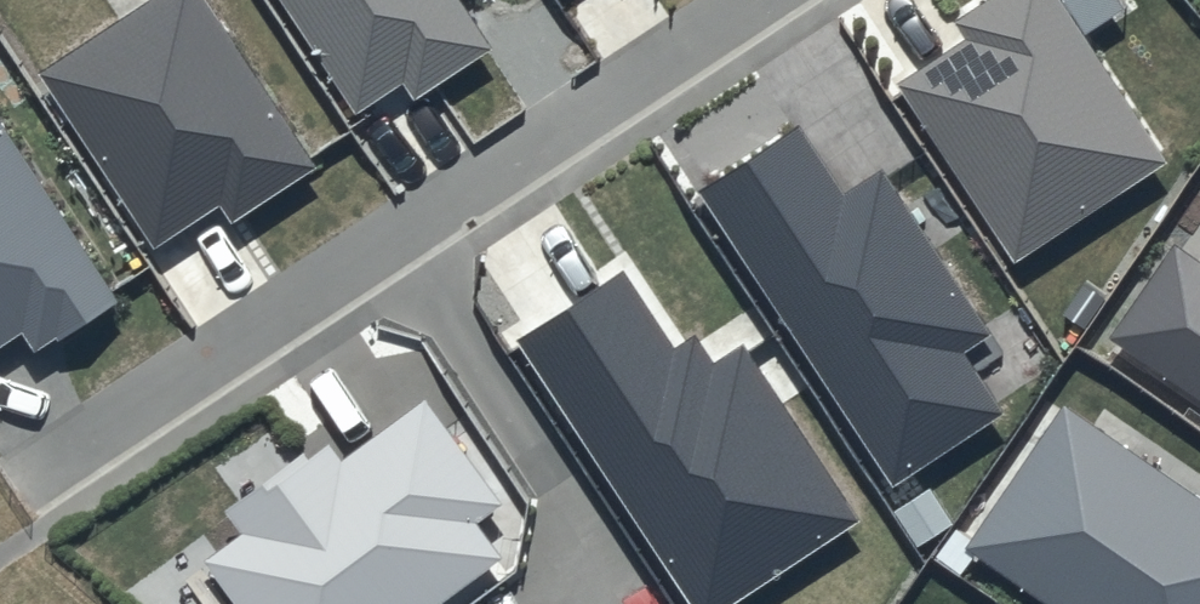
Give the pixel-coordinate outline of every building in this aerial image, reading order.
[(210,0),(147,0),(42,70),(159,244),(222,202),(234,220),(320,163),(210,0)] [(465,0),(287,0),(361,111),(406,80),(417,96),(495,45),(465,0)] [(955,18),(967,36),(899,81),(1017,260),(1169,159),(1063,0),(982,0),(955,18)] [(26,329),(39,348),(60,334),(62,338),(123,298),(0,113),(0,346),(26,329)] [(801,122),(701,188),(896,482),(1006,409),(967,350),(994,332),(884,166),(846,191),(801,122)] [(1176,241),(1113,335),(1199,395),(1199,258),(1176,241)] [(626,267),(520,337),(697,603),(731,603),(861,518),(745,343),(717,362),(697,332),(678,345),(626,267)] [(223,514),(238,534),(201,561),(233,603),(441,603),(502,560),(474,522),(501,503),(426,402),(343,463),(325,439),(223,514)] [(1065,402),(968,545),(1053,603),(1199,603),(1199,494),(1065,402)] [(954,521),(932,487),(897,509),(920,543),(954,521)]
